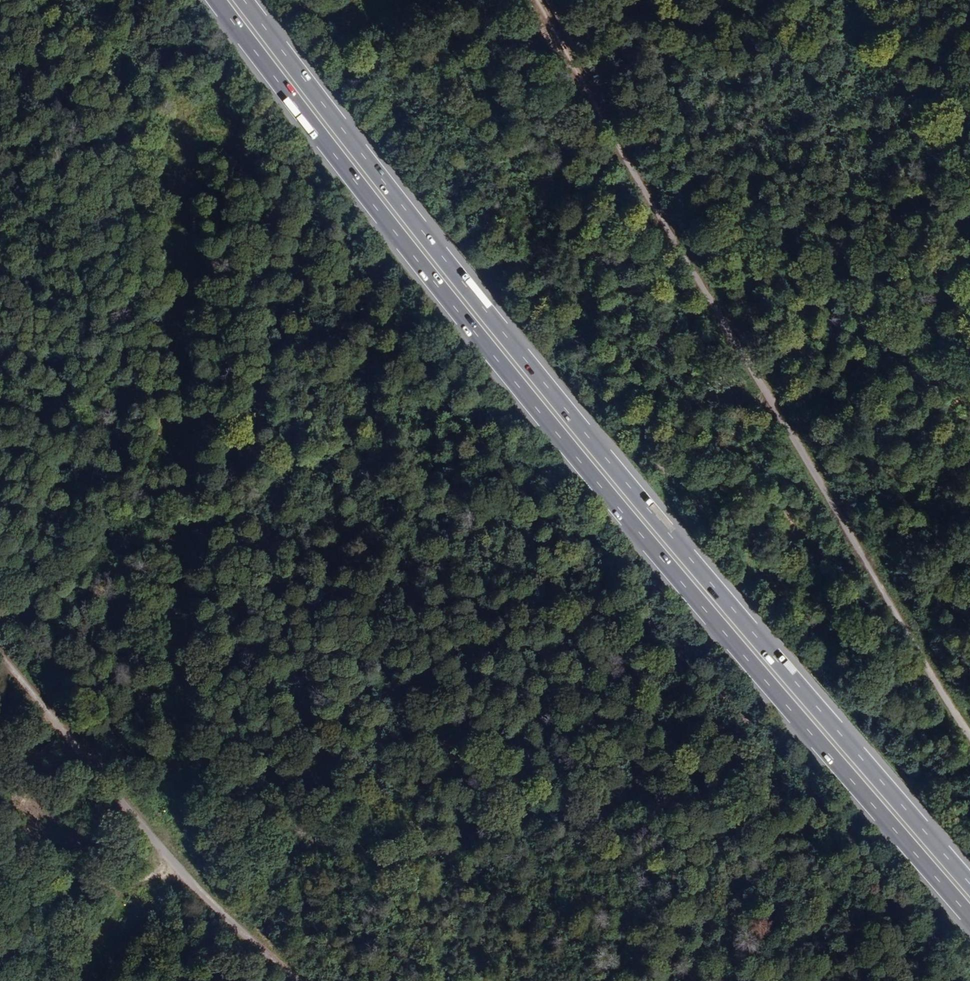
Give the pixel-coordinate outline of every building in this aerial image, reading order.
[(220,15),(228,25),(233,22),(225,11),(220,15)]
